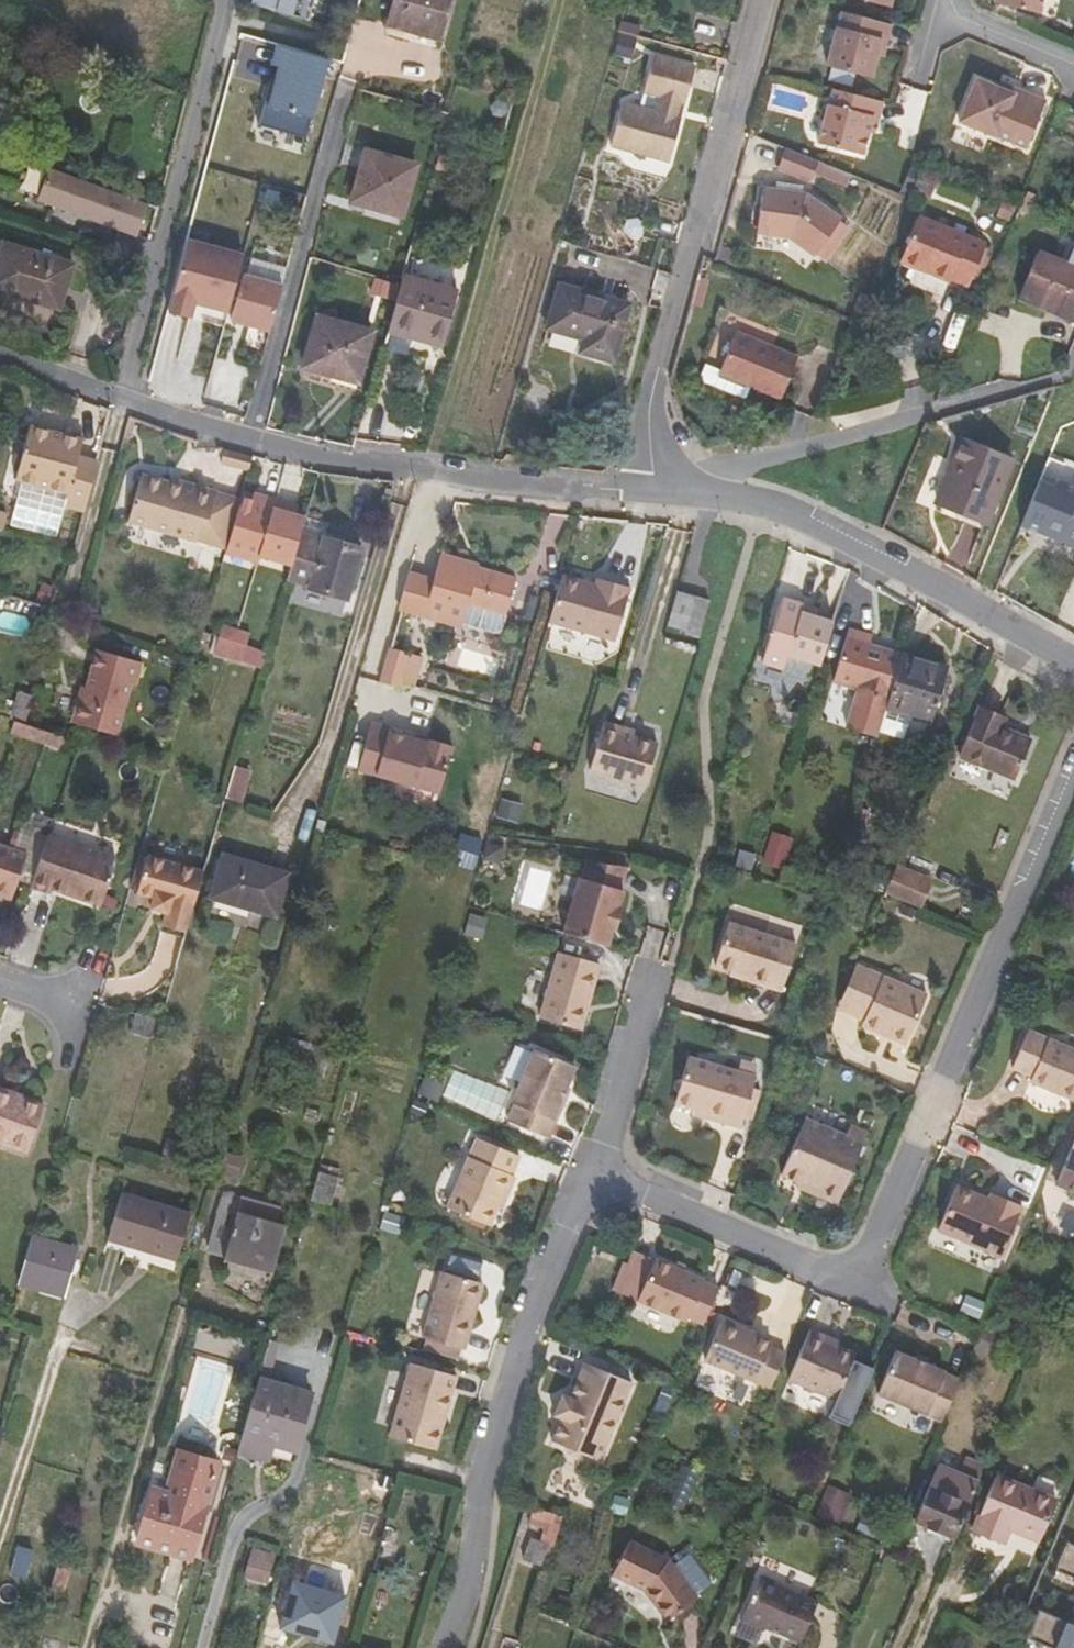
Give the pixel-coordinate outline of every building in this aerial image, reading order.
[(252,3),(310,19),(316,0),(253,0),(252,3)] [(439,40),(450,0),(395,0),(387,27),(439,40)] [(888,8),(890,0),(854,0),(888,8)] [(994,2),(1037,13),(1041,0),(994,0),(994,2)] [(877,45),(884,48),(890,25),(840,11),(826,65),(870,77),(875,55),(877,45)] [(619,29),(639,35),(642,25),(621,19),(619,29)] [(22,47),(26,34),(14,30),(9,42),(22,47)] [(282,66),(287,46),(279,43),(274,63),(282,66)] [(882,57),(884,48),(877,45),(875,55),(882,57)] [(262,124),(309,137),(331,58),(287,46),(282,66),(276,87),(272,86),(262,124)] [(607,142),(666,159),(693,65),(652,54),(641,92),(657,96),(653,107),(620,98),(607,142)] [(1028,95),(1013,89),(1010,96),(1001,92),(975,80),(958,122),(1009,144),(1024,150),(1044,102),(1028,95)] [(1004,85),(1001,92),(1010,96),(1013,89),(1004,85)] [(875,124),(881,103),(831,90),(817,142),(860,155),(867,132),(869,123),(875,124)] [(1072,108),(1064,129),(1073,134),(1073,109),(1072,108)] [(808,156),(775,143),(767,163),(799,176),(803,167),(808,156)] [(351,202),(403,217),(417,165),(366,150),(351,202)] [(839,168),(808,156),(803,167),(834,179),(839,168)] [(31,166),(26,187),(42,191),(47,170),(31,166)] [(40,202),(138,236),(149,205),(51,171),(40,202)] [(784,191),(787,191),(802,193),(803,184),(785,182),(784,191)] [(249,199),(263,202),(266,189),(253,186),(249,199)] [(764,188),(757,232),(788,238),(814,256),(815,254),(827,237),(838,220),(839,218),(806,194),(802,193),(787,191),(784,191),(764,188)] [(919,217),(900,261),(948,282),(951,278),(968,287),(970,279),(982,247),(984,242),(919,217)] [(838,220),(827,237),(815,254),(825,261),(849,227),(838,220)] [(194,305),(225,314),(241,254),(188,239),(168,310),(191,317),(194,305)] [(27,299),(29,294),(61,305),(73,266),(3,243),(0,252),(0,290),(27,299)] [(991,251),(982,247),(970,279),(979,282),(991,251)] [(1063,311),(1066,303),(1073,306),(1073,253),(1070,263),(1038,250),(1020,293),(1063,311)] [(287,270),(251,260),(247,276),(283,285),(287,270)] [(232,319),(271,330),(283,285),(247,276),(244,275),(232,319)] [(458,292),(403,276),(387,332),(443,347),(458,292)] [(580,352),(614,362),(630,304),(559,285),(547,328),(583,339),(580,352)] [(59,310),(61,305),(29,294),(27,299),(59,310)] [(1073,316),(1073,306),(1066,303),(1063,311),(1073,316)] [(158,348),(191,358),(202,321),(169,311),(158,348)] [(373,331),(317,316),(303,367),(359,383),(373,331)] [(720,372),(750,384),(782,397),(798,358),(735,333),(721,369),(720,372)] [(720,372),(721,369),(708,364),(703,377),(706,384),(744,400),(750,384),(720,372)] [(29,429),(22,455),(92,477),(95,465),(78,460),(81,442),(29,429)] [(961,440),(935,502),(988,525),(1012,460),(961,440)] [(64,508),(83,513),(92,477),(22,455),(15,479),(21,481),(67,495),(64,508)] [(142,476),(129,522),(197,541),(197,539),(202,522),(208,523),(210,516),(218,494),(218,493),(185,484),(184,488),(170,484),(142,476)] [(185,484),(171,480),(170,484),(184,488),(185,484)] [(64,508),(67,495),(21,481),(13,522),(59,537),(64,508)] [(1069,553),(1072,546),(1073,546),(1073,493),(1067,490),(1064,497),(1050,492),(1031,537),(1069,553)] [(258,501),(242,496),(241,501),(228,548),(226,553),(259,562),(260,556),(291,565),(301,530),(305,515),(290,511),(292,503),(261,493),(258,501)] [(197,539),(228,548),(241,501),(218,494),(210,516),(208,523),(202,522),(197,539)] [(4,534),(10,517),(0,514),(0,533),(4,534)] [(326,522),(305,515),(301,530),(322,537),(326,522)] [(322,537),(301,530),(291,565),(287,581),(347,599),(363,548),(322,537)] [(434,578),(409,571),(399,609),(461,626),(467,605),(505,616),(515,579),(477,568),(466,565),(467,560),(442,553),(434,578)] [(467,560),(466,565),(477,568),(478,567),(479,564),(467,560)] [(596,584),(562,575),(549,621),(615,640),(631,587),(598,578),(596,584)] [(693,596),(677,591),(668,623),(684,628),(693,596)] [(709,601),(693,596),(684,628),(684,631),(699,636),(709,601)] [(820,664),(834,619),(816,614),(801,609),(803,603),(782,596),(763,659),(784,666),(787,654),(820,664)] [(818,608),(803,603),(801,609),(816,614),(818,608)] [(505,616),(467,605),(461,626),(495,636),(500,633),(505,616)] [(250,633),(222,624),(213,652),(241,661),(250,633)] [(849,629),(833,682),(860,691),(849,730),(878,738),(879,733),(889,700),(903,653),(870,643),(872,636),(849,629)] [(389,647),(379,681),(399,686),(400,683),(409,653),(389,647)] [(142,663),(99,649),(83,700),(79,699),(72,721),(115,735),(131,684),(135,685),(142,663)] [(421,657),(409,653),(400,683),(413,687),(421,657)] [(947,668),(903,653),(889,700),(879,733),(924,746),(931,722),(947,668)] [(24,724),(32,696),(17,691),(9,719),(24,724)] [(960,756),(1015,780),(1031,742),(1006,731),(1009,721),(980,709),(960,756)] [(625,723),(608,718),(594,765),(648,781),(660,740),(624,729),(625,723)] [(66,740),(15,723),(11,735),(62,751),(66,740)] [(438,791),(452,745),(426,738),(425,742),(412,738),(388,732),(389,728),(371,723),(358,769),(438,791)] [(249,770),(234,766),(225,798),(240,802),(249,770)] [(495,819),(518,825),(523,807),(501,801),(495,819)] [(20,824),(10,850),(26,855),(35,829),(20,824)] [(791,840),(772,834),(764,863),(783,868),(791,840)] [(117,861),(48,837),(31,889),(48,894),(50,890),(101,907),(117,861)] [(351,849),(367,854),(371,845),(353,840),(351,849)] [(0,846),(0,897),(10,900),(26,855),(10,850),(0,846)] [(288,873),(222,855),(210,898),(275,917),(288,873)] [(147,858),(140,856),(131,889),(138,891),(147,858)] [(186,933),(204,872),(148,856),(147,858),(138,891),(137,893),(153,897),(150,908),(166,913),(162,926),(186,933)] [(584,863),(584,864),(580,882),(577,881),(564,937),(609,947),(613,931),(616,932),(621,909),(618,908),(622,891),(619,891),(625,868),(584,863)] [(932,881),(896,866),(885,892),(921,908),(932,881)] [(799,935),(731,915),(718,957),(734,962),(770,972),(768,978),(785,983),(799,935)] [(599,965),(558,955),(541,1021),(582,1031),(599,965)] [(734,962),(733,967),(768,978),(770,972),(734,962)] [(868,969),(850,1012),(865,1018),(863,1024),(907,1043),(928,994),(868,969)] [(126,1032),(155,1040),(160,1024),(131,1015),(126,1032)] [(1027,1031),(1011,1068),(1031,1077),(1029,1082),(1073,1101),(1073,1051),(1027,1031)] [(572,1066),(531,1051),(512,1106),(515,1107),(509,1124),(550,1139),(557,1121),(553,1120),(565,1087),(572,1066)] [(756,1078),(689,1057),(675,1100),(691,1106),(706,1110),(703,1117),(740,1128),(743,1117),(746,1109),(748,1101),(756,1078)] [(568,1088),(565,1087),(553,1120),(557,1121),(568,1088)] [(9,1092),(0,1088),(0,1146),(27,1156),(44,1108),(22,1100),(9,1095),(9,1092)] [(23,1097),(9,1092),(9,1095),(22,1100),(23,1097)] [(746,1109),(743,1117),(751,1120),(756,1103),(748,1101),(746,1109)] [(706,1110),(691,1106),(689,1112),(703,1117),(706,1110)] [(846,1137),(805,1120),(781,1175),(840,1200),(867,1134),(850,1127),(846,1137)] [(1073,1193),(1073,1141),(1056,1185),(1073,1193)] [(521,1159),(478,1143),(451,1215),(494,1231),(501,1212),(506,1199),(509,1201),(517,1180),(514,1179),(521,1159)] [(338,1177),(318,1171),(310,1198),(330,1203),(338,1177)] [(998,1257),(1019,1206),(988,1193),(985,1199),(954,1185),(935,1230),(998,1257)] [(224,1257),(273,1271),(285,1228),(275,1225),(280,1208),(224,1191),(207,1252),(224,1257)] [(190,1214),(121,1193),(107,1239),(176,1260),(190,1214)] [(406,1219),(388,1211),(383,1222),(402,1230),(406,1219)] [(77,1249),(34,1236),(20,1285),(64,1298),(77,1249)] [(638,1302),(655,1261),(633,1251),(629,1260),(615,1292),(638,1302)] [(615,1292),(629,1260),(623,1257),(610,1290),(615,1292)] [(704,1281),(655,1261),(638,1302),(702,1329),(718,1290),(703,1283),(704,1281)] [(427,1339),(461,1349),(467,1351),(486,1285),(446,1273),(427,1339)] [(771,1389),(785,1354),(770,1348),(772,1345),(745,1333),(746,1331),(722,1321),(704,1361),(771,1389)] [(828,1338),(810,1331),(789,1380),(836,1400),(830,1416),(850,1425),(870,1379),(849,1370),(856,1355),(826,1343),(828,1338)] [(461,1349),(427,1339),(424,1350),(458,1360),(461,1349)] [(279,1346),(269,1343),(259,1377),(276,1382),(280,1368),(273,1366),(279,1346)] [(940,1423),(957,1382),(943,1376),(943,1375),(894,1355),(877,1396),(940,1423)] [(586,1376),(592,1361),(588,1359),(582,1374),(586,1376)] [(636,1380),(592,1361),(586,1376),(582,1374),(573,1394),(566,1391),(557,1412),(564,1415),(554,1437),(568,1443),(571,1450),(581,1455),(588,1452),(602,1458),(636,1380)] [(460,1377),(417,1365),(395,1439),(438,1451),(460,1377)] [(276,1382),(259,1377),(237,1454),(269,1462),(274,1447),(296,1453),(314,1394),(276,1382)] [(850,1425),(830,1416),(824,1429),(845,1437),(850,1425)] [(219,1462),(179,1451),(167,1491),(153,1488),(136,1544),(191,1560),(219,1462)] [(683,1463),(666,1500),(685,1509),(703,1472),(683,1463)] [(914,1522),(953,1539),(978,1479),(939,1464),(914,1522)] [(1013,1528),(1040,1539),(1056,1499),(1033,1490),(997,1474),(972,1531),(1005,1545),(1011,1532),(1013,1528)] [(1062,1485),(1040,1476),(1033,1490),(1056,1499),(1062,1485)] [(545,1529),(541,1541),(549,1544),(555,1545),(563,1517),(535,1508),(530,1524),(545,1529)] [(1038,1543),(1040,1539),(1013,1528),(1011,1532),(1038,1543)] [(549,1544),(541,1541),(531,1538),(524,1560),(541,1566),(549,1544)] [(613,1575),(646,1593),(661,1557),(629,1542),(613,1575)] [(1067,1543),(1055,1571),(1073,1579),(1073,1546),(1067,1543)] [(10,1575),(26,1579),(33,1551),(18,1546),(10,1575)] [(267,1583),(275,1554),(253,1548),(244,1577),(267,1583)] [(669,1561),(661,1557),(646,1593),(667,1621),(696,1599),(669,1561)] [(765,1629),(799,1643),(817,1601),(786,1587),(760,1576),(741,1621),(763,1631),(765,1629)] [(1038,1611),(1027,1639),(1048,1647),(1073,1647),(1073,1626),(1038,1611)]
